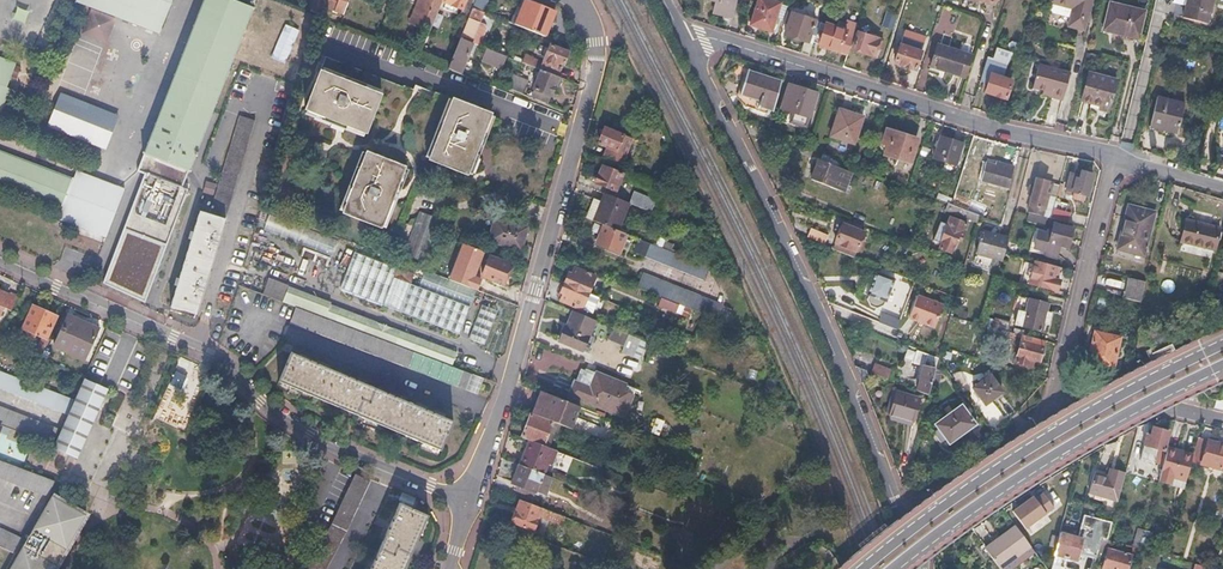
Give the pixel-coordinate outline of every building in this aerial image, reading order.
[(75,1),(117,18),(159,35),(173,0),(75,0),(75,1)] [(175,75),(144,154),(188,171),(230,62),(246,22),(251,10),(226,0),(204,0),(203,1),(199,0),(187,0),(171,40),(160,69),(175,75)] [(313,3),(322,7),(323,5),(343,13),(348,0),(315,0),(313,3)] [(436,0),(433,0),(430,6),(426,17),(430,18),(437,1),(436,0)] [(443,1),(452,4),(451,6),(469,13),(472,6),(475,0),(444,0),(443,1)] [(714,11),(732,16),(736,0),(717,0),(714,11)] [(772,0),(758,0),(750,25),(770,32),(780,3),(772,0)] [(1049,3),(1072,10),(1067,27),(1084,32),(1093,0),(1050,0),(1049,3)] [(1183,17),(1207,23),(1213,0),(1187,0),(1183,17)] [(426,17),(430,6),(423,3),(416,21),(424,24),(426,17)] [(1145,11),(1110,3),(1104,31),(1118,34),(1118,32),(1139,37),(1145,11)] [(484,11),(472,6),(469,13),(460,37),(472,42),(484,11)] [(540,11),(526,7),(523,16),(526,16),(523,25),(544,33),(553,11),(542,7),(540,11)] [(117,18),(92,8),(82,34),(107,44),(117,18)] [(814,19),(790,12),(783,34),(803,40),(799,53),(808,56),(812,43),(807,41),(814,19)] [(897,15),(887,12),(882,26),(892,30),(897,15)] [(854,29),(821,18),(813,41),(826,45),(824,48),(846,55),(848,48),(854,31),(854,29)] [(883,40),(854,31),(848,48),(874,56),(877,48),(880,48),(883,40)] [(1118,32),(1118,34),(1117,39),(1137,43),(1139,37),(1118,32)] [(472,42),(460,37),(447,67),(460,72),(473,42),(472,42)] [(542,62),(525,55),(522,62),(540,69),(555,75),(558,68),(555,66),(557,62),(562,64),(567,51),(550,44),(542,62)] [(921,51),(900,45),(894,64),(915,70),(921,51)] [(971,55),(935,45),(930,64),(943,68),(942,70),(964,77),(971,55)] [(988,73),(1002,78),(1006,65),(1011,53),(995,47),(992,58),(986,57),(979,79),(982,80),(982,82),(985,83),(988,73)] [(506,56),(486,48),(482,59),(502,68),(506,56)] [(8,92),(7,91),(16,66),(0,60),(0,113),(8,92)] [(1069,76),(1038,68),(1032,92),(1043,95),(1043,93),(1052,96),(1051,101),(1062,104),(1069,76)] [(555,75),(540,69),(533,88),(551,95),(558,77),(555,75)] [(781,82),(748,71),(740,95),(760,102),(758,107),(771,111),(781,82)] [(384,97),(321,73),(306,111),(340,124),(369,136),(384,97)] [(1002,78),(988,73),(985,83),(987,84),(984,92),(1005,99),(1011,80),(1002,78)] [(1116,81),(1089,74),(1082,101),(1100,106),(1099,110),(1109,112),(1116,81)] [(526,85),(513,79),(509,88),(523,94),(526,85)] [(815,93),(789,85),(781,109),(791,112),(788,122),(804,128),(815,93)] [(118,112),(61,91),(48,126),(105,147),(118,112)] [(1186,105),(1157,98),(1150,127),(1179,134),(1186,105)] [(490,114),(451,100),(428,162),(468,176),(480,143),(490,114)] [(863,117),(839,109),(830,137),(854,145),(863,117)] [(254,120),(239,115),(208,212),(201,210),(180,280),(172,306),(196,313),(254,120)] [(917,134),(888,124),(884,135),(889,136),(884,154),(908,162),(917,134)] [(632,137),(604,126),(598,142),(607,146),(602,159),(621,166),(632,137)] [(961,143),(940,136),(932,159),(954,166),(961,143)] [(407,168),(368,152),(345,214),(384,229),(398,192),(407,168)] [(62,208),(57,222),(83,233),(104,241),(123,193),(76,173),(72,182),(0,154),(0,184),(62,208)] [(188,190),(182,188),(188,171),(144,154),(138,171),(145,174),(102,284),(145,301),(188,190)] [(842,161),(823,154),(820,161),(818,160),(810,180),(841,192),(849,173),(839,169),(842,161)] [(990,166),(983,164),(978,181),(1004,189),(1011,168),(991,162),(990,166)] [(624,174),(601,165),(594,182),(617,191),(624,174)] [(1080,176),(1069,173),(1065,189),(1087,195),(1092,175),(1081,172),(1080,176)] [(1059,184),(1035,178),(1026,211),(1030,212),(1046,216),(1050,217),(1053,207),(1059,184)] [(657,201),(634,192),(630,203),(652,212),(657,201)] [(952,199),(935,192),(933,197),(946,202),(950,204),(952,199)] [(630,203),(604,193),(601,202),(593,198),(584,217),(603,225),(618,231),(630,203)] [(950,204),(946,202),(944,209),(976,221),(977,215),(969,211),(950,204)] [(969,211),(977,215),(987,216),(989,210),(971,205),(969,211)] [(1151,211),(1124,205),(1118,231),(1122,232),(1117,249),(1140,255),(1151,211)] [(1069,211),(1053,207),(1050,217),(1067,222),(1069,211)] [(409,246),(428,250),(435,215),(416,211),(409,246)] [(1046,216),(1030,212),(1028,221),(1044,225),(1046,216)] [(528,228),(495,218),(490,240),(522,249),(528,228)] [(968,226),(950,218),(947,226),(940,223),(933,241),(940,244),(938,249),(951,254),(953,249),(955,250),(958,242),(961,243),(968,226)] [(850,222),(849,225),(844,223),(838,239),(811,228),(807,237),(823,243),(822,244),(856,258),(866,232),(862,230),(863,227),(850,222)] [(1038,228),(1033,227),(1027,250),(1055,257),(1058,244),(1067,246),(1072,227),(1053,222),(1051,231),(1047,230),(1047,232),(1038,230),(1038,228)] [(1221,232),(1187,223),(1182,244),(1216,252),(1221,232)] [(618,231),(603,225),(595,243),(619,252),(626,234),(618,231)] [(304,228),(298,244),(331,257),(338,240),(304,228)] [(1007,236),(981,229),(976,250),(977,250),(976,256),(974,255),(973,258),(975,259),(974,262),(989,265),(992,254),(1002,257),(1007,236)] [(708,267),(650,243),(645,256),(703,279),(708,267)] [(413,273),(353,251),(339,287),(459,332),(468,305),(409,282),(413,273)] [(510,265),(477,253),(470,272),(503,283),(510,265)] [(1055,265),(1027,258),(1021,280),(1056,289),(1058,280),(1052,278),(1055,265)] [(925,281),(940,284),(944,270),(929,266),(925,281)] [(596,275),(574,267),(573,270),(572,273),(569,272),(561,292),(563,294),(562,296),(561,300),(582,308),(589,292),(596,275)] [(894,279),(875,271),(866,294),(868,295),(866,299),(869,305),(876,308),(882,305),(884,301),(885,301),(894,279)] [(724,305),(643,273),(638,288),(654,294),(679,305),(718,320),(724,305)] [(1147,281),(1129,276),(1124,296),(1143,300),(1147,281)] [(283,302),(295,306),(452,365),(457,353),(330,304),(331,303),(289,286),(283,302)] [(2,306),(9,309),(18,291),(10,287),(8,292),(0,289),(0,309),(2,306)] [(589,292),(582,308),(595,313),(601,297),(589,292)] [(679,305),(654,294),(651,303),(676,313),(679,305)] [(942,305),(916,295),(908,317),(934,327),(942,305)] [(1047,302),(1035,299),(1033,304),(1027,303),(1023,316),(1030,318),(1027,328),(1039,331),(1041,323),(1046,325),(1050,312),(1044,310),(1047,302)] [(44,310),(33,305),(24,327),(43,336),(34,358),(40,360),(49,338),(46,337),(56,315),(44,310)] [(498,311),(482,305),(469,338),(486,345),(498,311)] [(295,306),(289,321),(466,389),(473,373),(452,365),(295,306)] [(595,320),(572,310),(560,340),(583,349),(595,320)] [(900,318),(880,310),(876,321),(895,329),(900,318)] [(81,323),(67,316),(53,347),(83,360),(96,330),(81,323)] [(1009,321),(993,318),(991,326),(1007,330),(1009,321)] [(991,326),(984,324),(982,331),(1012,338),(1013,332),(1007,330),(991,326)] [(614,328),(609,340),(624,346),(621,353),(634,358),(642,340),(614,328)] [(1118,338),(1092,331),(1085,358),(1112,365),(1118,338)] [(1043,339),(1025,335),(1023,341),(1021,340),(1015,363),(1028,366),(1030,357),(1038,359),(1043,339)] [(938,358),(916,349),(912,361),(922,365),(916,390),(928,395),(930,386),(934,373),(938,358)] [(302,356),(291,351),(279,381),(440,450),(452,422),(437,415),(392,395),(347,376),(302,356)] [(892,371),(875,364),(872,372),(889,379),(892,371)] [(863,369),(855,366),(862,381),(867,379),(863,369)] [(0,370),(0,388),(67,414),(74,398),(0,370)] [(482,376),(474,373),(467,388),(476,392),(482,376)] [(627,385),(596,373),(593,380),(578,374),(570,393),(626,415),(633,396),(624,392),(627,385)] [(940,374),(934,373),(930,386),(937,387),(940,374)] [(1002,393),(989,375),(972,387),(986,405),(1002,393)] [(109,389),(84,377),(74,398),(67,414),(53,445),(77,455),(109,389)] [(579,406),(539,390),(530,412),(552,421),(571,428),(579,406)] [(918,399),(895,393),(889,415),(912,422),(918,399)] [(971,418),(961,404),(934,423),(945,437),(971,418)] [(0,406),(0,425),(51,444),(57,428),(0,406)] [(552,421),(530,412),(521,437),(529,440),(543,445),(552,421)] [(1151,430),(1147,429),(1139,458),(1152,462),(1155,448),(1163,450),(1168,431),(1152,426),(1151,430)] [(1198,439),(1193,455),(1191,463),(1222,472),(1222,445),(1198,439)] [(543,445),(529,440),(520,465),(543,473),(552,449),(543,445)] [(634,453),(616,446),(614,452),(631,459),(634,453)] [(1193,455),(1167,448),(1158,481),(1169,485),(1171,478),(1186,482),(1191,463),(1193,455)] [(0,460),(0,479),(48,497),(54,481),(0,460)] [(543,473),(520,465),(518,464),(511,482),(521,486),(519,492),(533,497),(543,473)] [(1107,476),(1094,473),(1089,493),(1117,500),(1125,472),(1109,468),(1107,476)] [(355,475),(320,543),(306,568),(324,568),(368,483),(355,475)] [(1032,496),(1010,512),(1024,529),(1053,510),(1042,494),(1034,499),(1032,496)] [(52,497),(33,530),(38,533),(28,550),(23,548),(10,568),(56,568),(57,567),(52,564),(54,559),(58,560),(61,554),(58,552),(61,546),(67,549),(86,516),(52,497)] [(551,512),(519,500),(511,520),(533,529),(538,516),(548,520),(551,512)] [(429,516),(399,504),(393,516),(373,562),(370,568),(405,568),(429,516)] [(1109,531),(1089,525),(1086,536),(1101,540),(1106,541),(1109,531)] [(1014,526),(983,548),(998,568),(999,568),(1029,548),(1014,526)] [(0,529),(0,548),(13,554),(20,539),(0,529)] [(1059,530),(1057,539),(1054,549),(1050,565),(1061,568),(1064,568),(1073,568),(1082,537),(1059,530)] [(1142,536),(1135,534),(1131,548),(1138,550),(1142,536)] [(1101,540),(1086,536),(1083,549),(1097,553),(1101,540)] [(1151,538),(1142,536),(1138,550),(1147,552),(1151,538)] [(1054,549),(1057,539),(1051,538),(1048,548),(1054,549)] [(1106,541),(1101,540),(1097,553),(1106,555),(1107,551),(1109,542),(1106,541)] [(1090,554),(1082,551),(1078,566),(1086,568),(1090,554)] [(1106,555),(1102,568),(1127,568),(1130,558),(1107,551),(1106,555)]
